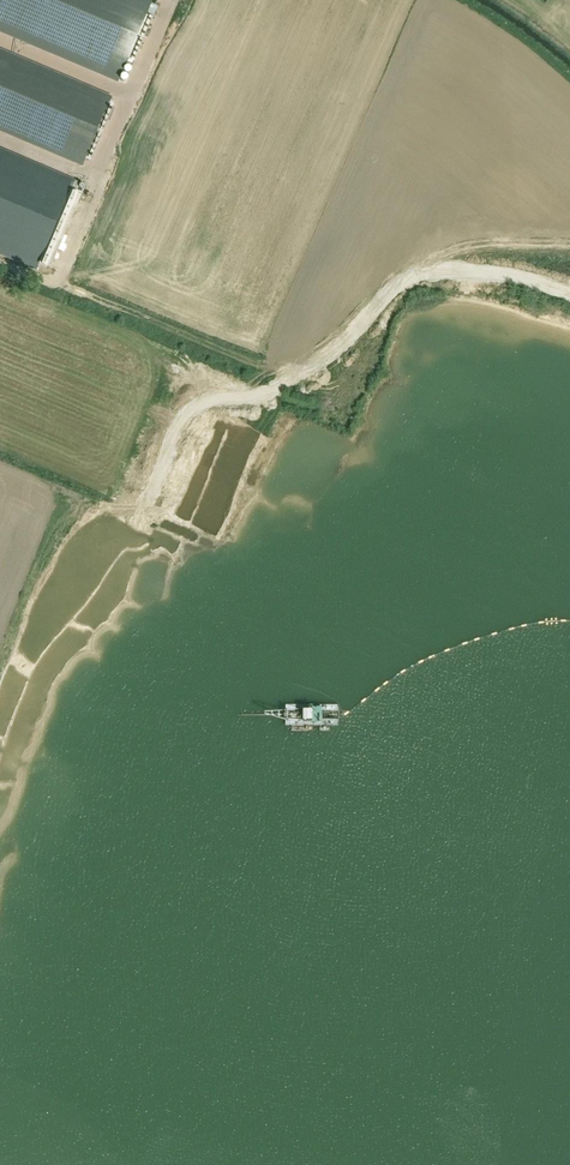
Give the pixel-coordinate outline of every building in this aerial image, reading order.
[(118,82),(126,63),(132,66),(153,16),(147,13),(152,0),(0,0),(0,32),(118,82)] [(82,166),(86,158),(90,159),(99,136),(95,134),(98,129),(102,131),(114,101),(110,100),(111,97),(0,50),(0,131),(82,166)] [(0,148),(0,255),(36,271),(75,180),(0,148)]
